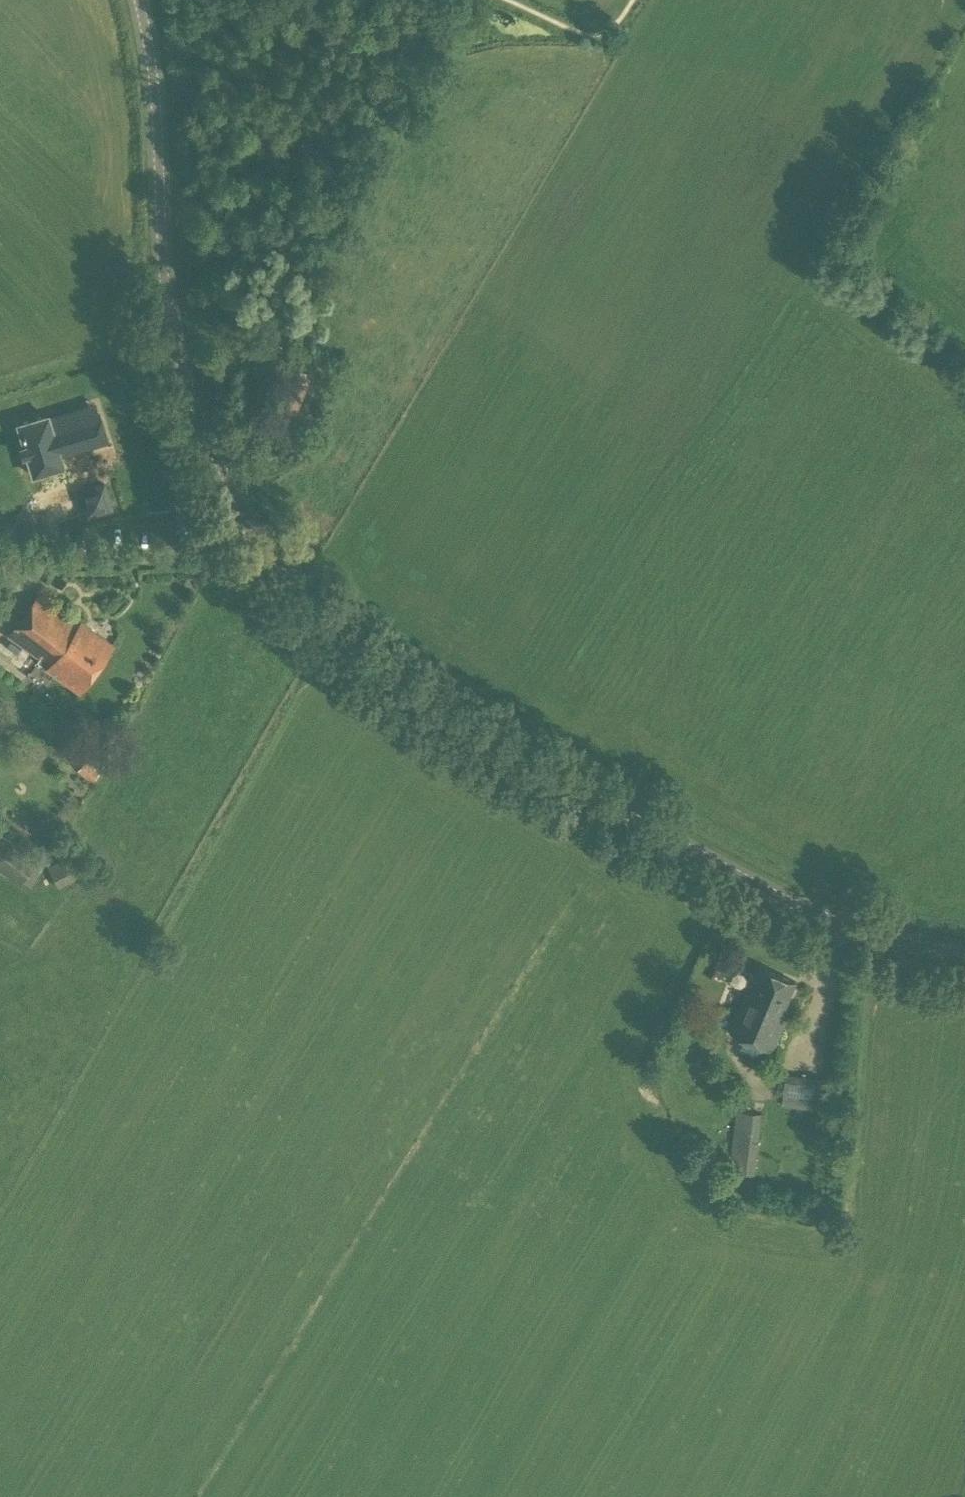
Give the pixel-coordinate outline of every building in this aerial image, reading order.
[(296,412),(311,373),(285,363),(270,402),(296,412)] [(79,417),(63,418),(65,443),(66,468),(81,468),(97,467),(97,457),(121,456),(145,455),(143,424),(119,425),(95,426),(95,416),(79,417)] [(80,622),(37,593),(6,635),(39,659),(37,661),(46,668),(47,668),(79,691),(113,644),(81,621),(80,622)] [(35,860),(0,835),(0,870),(19,883),(35,860)] [(59,887),(80,875),(68,855),(47,866),(59,887)] [(774,1014),(786,1018),(790,1010),(784,1007),(796,980),(763,967),(751,994),(746,992),(741,1004),(767,1015),(770,1007),(775,1010),(774,1014)] [(773,1048),(786,1018),(774,1014),(775,1010),(770,1007),(767,1015),(741,1004),(730,1031),(773,1048)] [(830,1111),(831,1101),(833,1083),(786,1078),(782,1105),(830,1111)] [(754,1173),(761,1113),(736,1110),(729,1170),(754,1173)]
